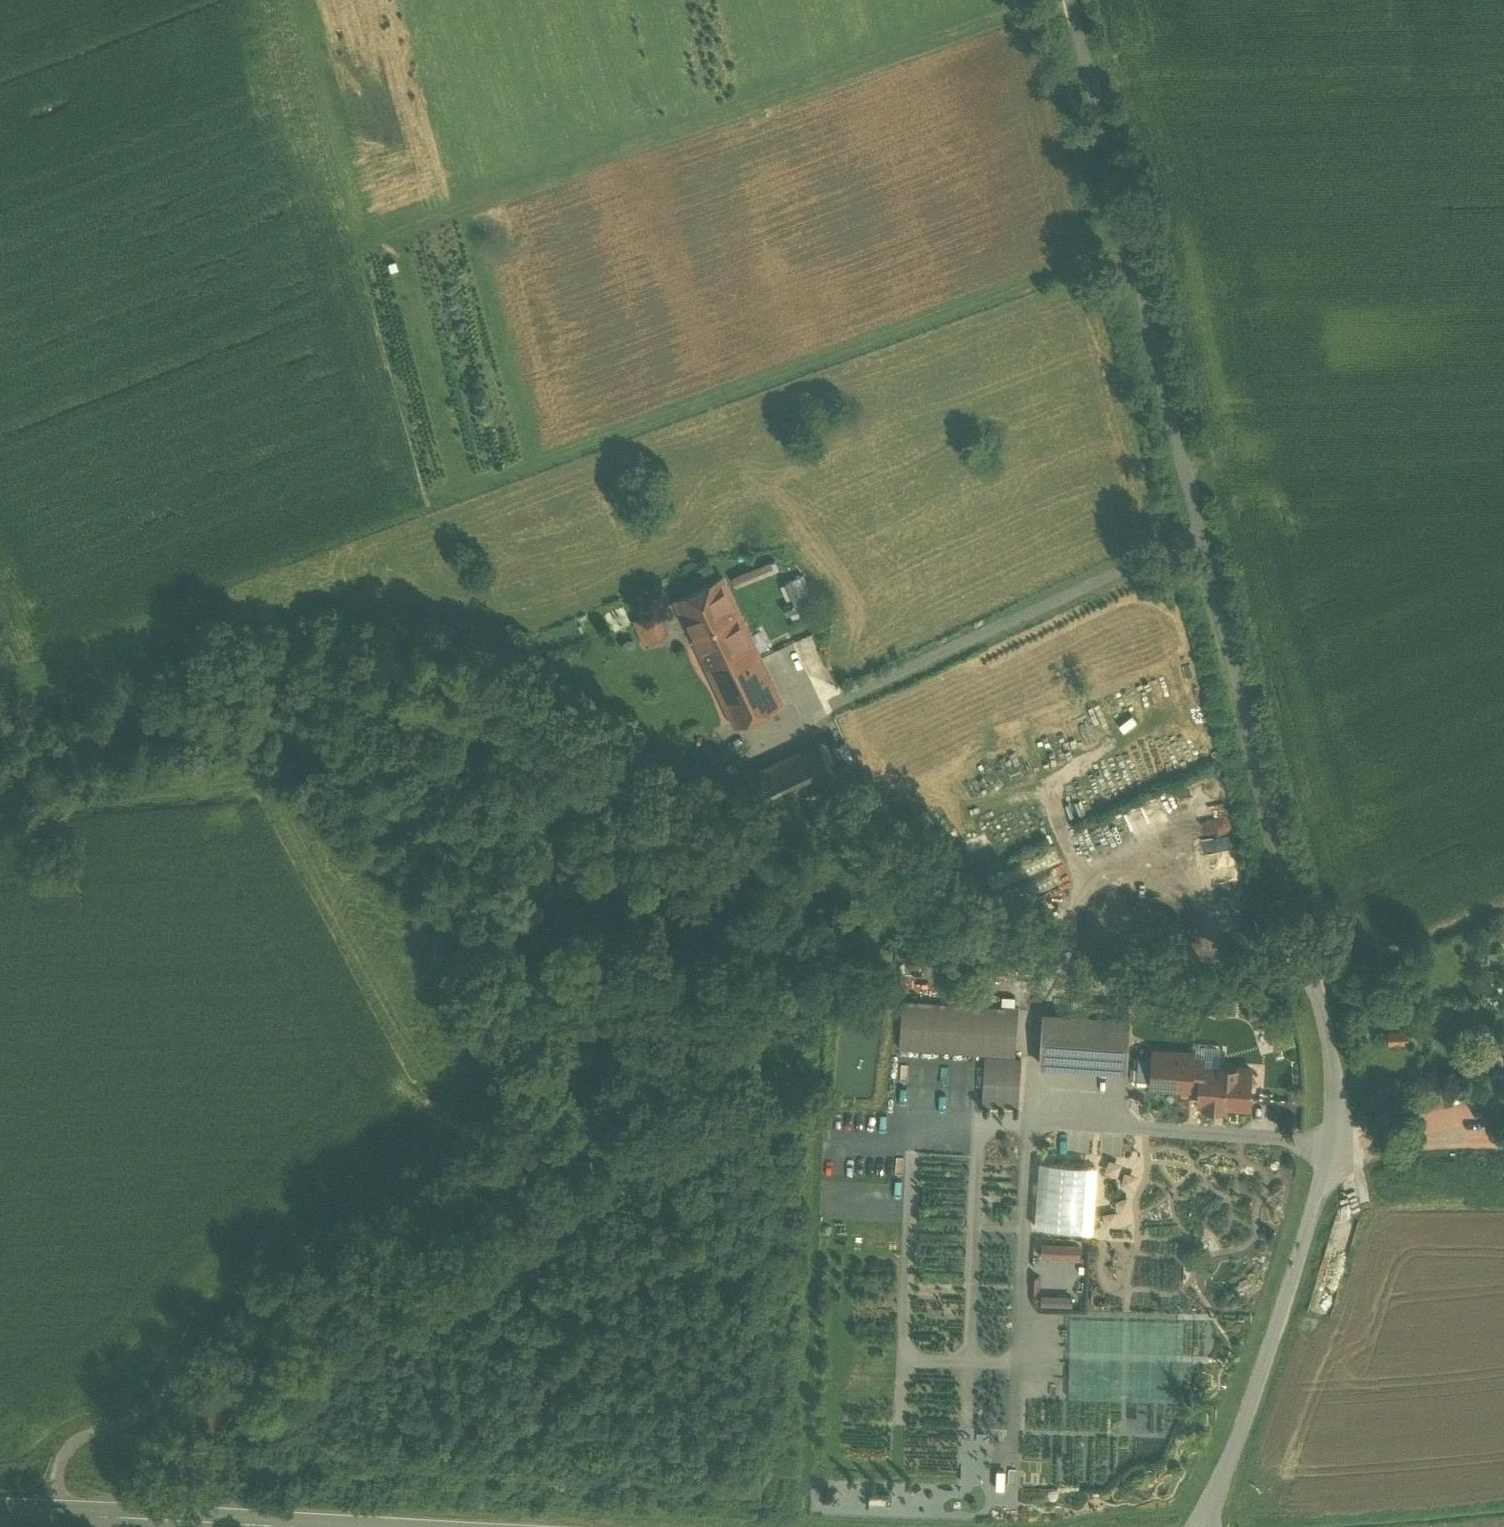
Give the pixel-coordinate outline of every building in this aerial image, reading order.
[(807,576),(790,582),(798,602),(815,595),(807,576)] [(723,578),(678,600),(716,679),(762,657),(723,578)] [(644,642),(669,630),(658,607),(633,619),(644,642)] [(762,657),(716,679),(736,723),(814,686),(793,643),(762,657)] [(819,741),(758,770),(775,804),(836,775),(819,741)] [(1019,1008),(902,1000),(899,1049),(1016,1057),(1019,1008)] [(1131,1017),(1043,1012),(1039,1067),(1127,1073),(1131,1017)] [(1408,1031),(1388,1032),(1389,1044),(1409,1043),(1408,1031)] [(1151,1087),(1191,1090),(1191,1084),(1193,1060),(1193,1054),(1154,1051),(1151,1087)] [(1021,1057),(985,1055),(982,1105),(1019,1107),(1021,1057)] [(1204,1060),(1193,1060),(1191,1084),(1200,1085),(1199,1105),(1204,1105),(1203,1108),(1225,1109),(1225,1107),(1248,1108),(1250,1085),(1255,1081),(1250,1075),(1251,1068),(1204,1065),(1204,1060)] [(1039,1228),(1094,1229),(1096,1164),(1040,1163),(1039,1228)] [(1081,1245),(1042,1243),(1041,1259),(1081,1260),(1081,1245)] [(1040,1277),(1029,1277),(1029,1293),(1040,1293),(1040,1277)] [(1073,1295),(1041,1294),(1041,1306),(1072,1307),(1073,1295)] [(1071,1360),(1070,1397),(1179,1401),(1180,1377),(1163,1376),(1164,1351),(1095,1349),(1095,1361),(1071,1360)]
